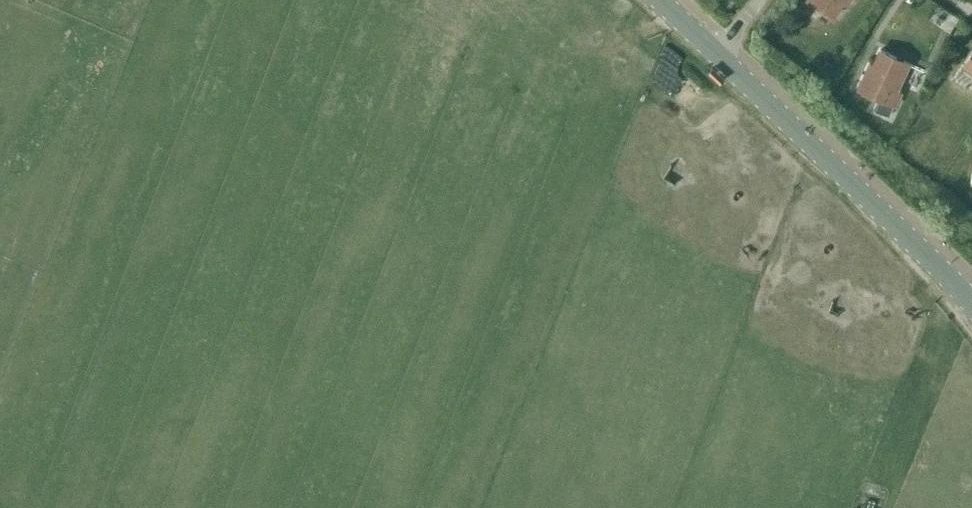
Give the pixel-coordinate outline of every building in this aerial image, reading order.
[(834,15),(843,1),(846,3),(848,0),(810,0),(834,15)] [(869,63),(858,88),(880,98),(874,109),(889,115),(894,104),(900,92),(897,90),(909,63),(880,49),(873,65),(869,63)] [(964,65),(971,70),(971,53),(964,65)]
